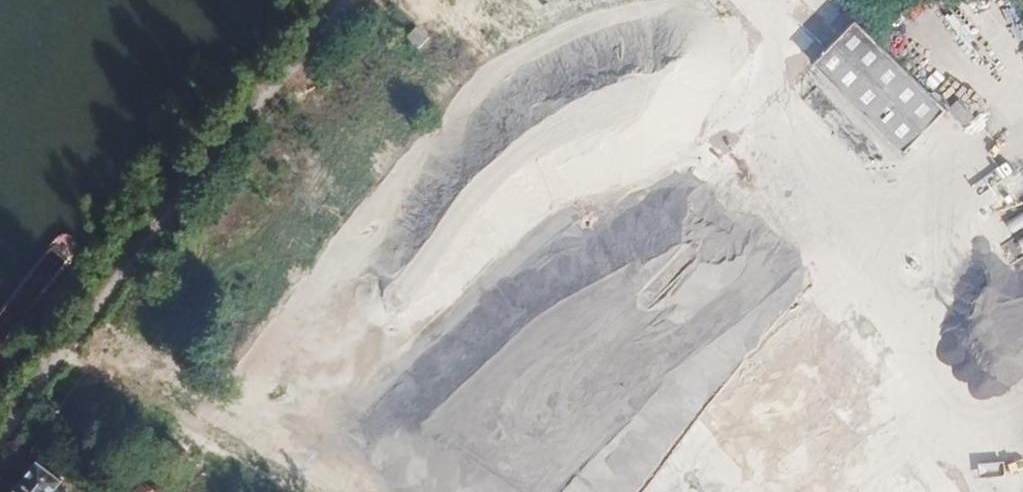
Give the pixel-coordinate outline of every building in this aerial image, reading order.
[(529,94),(566,56),(567,55),(530,21),(507,0),(446,0),(438,7),(529,94)] [(530,21),(567,55),(566,56),(619,107),(713,10),(703,0),(551,0),(530,21)] [(719,21),(589,184),(623,213),(753,49),(719,21)] [(877,29),(827,81),(859,111),(862,109),(895,140),(940,92),(907,62),(907,56),(877,29)] [(344,138),(388,172),(405,152),(360,117),(344,138)] [(783,120),(763,140),(782,160),(803,139),(783,120)] [(284,176),(270,194),(319,230),(334,211),(319,200),(333,183),(303,161),(287,178),(284,176)] [(605,209),(597,223),(610,231),(618,217),(605,209)] [(640,234),(661,252),(676,232),(656,215),(640,234)] [(560,261),(575,274),(587,259),(572,246),(560,261)] [(815,348),(832,330),(767,266),(734,300),(777,343),(793,327),(815,348)] [(702,336),(678,359),(713,397),(727,384),(718,375),(725,368),(734,378),(759,355),(746,341),(729,356),(716,342),(734,326),(709,299),(686,319),(702,336)] [(663,362),(682,358),(673,318),(654,322),(663,362)] [(830,351),(803,378),(865,439),(892,413),(830,351)] [(14,491),(52,491),(61,481),(37,462),(14,491)] [(526,491),(528,483),(502,476),(500,485),(526,491)] [(137,491),(160,491),(145,481),(137,491)]
